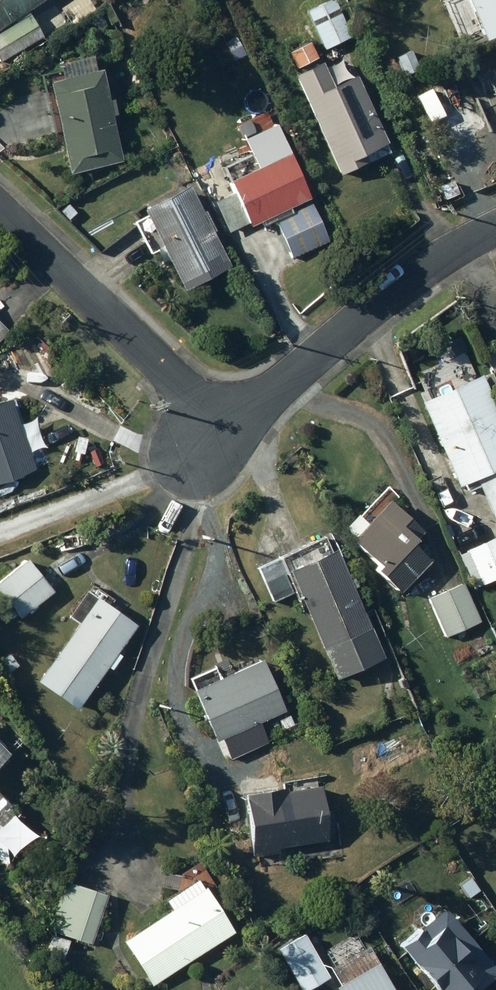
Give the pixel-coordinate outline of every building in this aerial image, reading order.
[(2,67),(43,40),(27,16),(52,0),(0,0),(0,64),(2,67)] [(471,19),(463,22),(472,41),(464,45),(470,59),(488,51),(487,47),(495,43),(495,0),(463,0),(471,19)] [(334,1),(306,15),(325,54),(353,40),(334,1)] [(58,71),(62,87),(49,90),(71,180),(123,167),(112,121),(117,120),(113,105),(108,106),(101,77),(95,79),(91,63),(58,71)] [(322,70),(295,83),(340,178),(391,154),(357,83),(334,94),(322,70)] [(234,196),(215,205),(228,235),(249,225),(252,231),(263,226),(265,230),(276,225),(293,261),(329,244),(290,159),(263,171),(257,157),(223,173),(234,196)] [(145,222),(135,227),(150,257),(161,252),(184,295),(230,271),(189,193),(143,216),(145,222)] [(61,215),(69,222),(76,215),(68,207),(61,215)] [(80,219),(73,227),(83,235),(89,228),(80,219)] [(10,330),(0,321),(0,340),(10,330)] [(36,337),(27,350),(37,357),(46,344),(36,337)] [(460,486),(478,478),(495,518),(495,405),(482,374),(474,378),(469,369),(449,378),(453,388),(422,402),(460,486)] [(0,403),(0,481),(36,468),(11,399),(0,403)] [(354,539),(380,564),(376,569),(401,592),(431,561),(413,544),(423,533),(390,501),(354,539)] [(466,548),(481,584),(495,578),(495,536),(466,548)] [(283,556),(338,679),(384,658),(336,550),(331,552),(324,537),(283,556)] [(0,581),(0,592),(12,608),(6,613),(11,619),(18,614),(21,619),(55,593),(28,559),(0,581)] [(259,568),(273,602),(293,594),(278,560),(259,568)] [(465,584),(429,599),(445,637),(482,622),(465,584)] [(86,590),(67,616),(77,623),(37,680),(77,709),(137,626),(86,590)] [(0,661),(0,666),(7,675),(19,665),(9,653),(0,661)] [(194,691),(217,741),(222,738),(231,759),(268,742),(259,722),(286,710),(263,659),(233,672),(228,662),(216,667),(221,679),(194,691)] [(0,746),(0,763),(9,754),(0,746)] [(284,788),(244,793),(253,855),(266,853),(268,867),(281,865),(279,848),(330,841),(322,786),(285,791),(284,788)] [(18,813),(0,795),(0,832),(18,813)] [(170,911),(124,941),(152,985),(235,932),(206,887),(204,889),(199,880),(164,902),(170,911)] [(64,881),(48,930),(92,944),(107,895),(64,881)] [(445,906),(400,944),(439,989),(481,989),(495,977),(495,967),(445,906)] [(318,926),(306,933),(311,941),(322,934),(318,926)] [(277,949),(302,989),(309,989),(329,978),(303,934),(277,949)] [(52,935),(45,954),(63,960),(70,941),(52,935)] [(337,989),(395,989),(378,962),(336,988),(337,989)]
